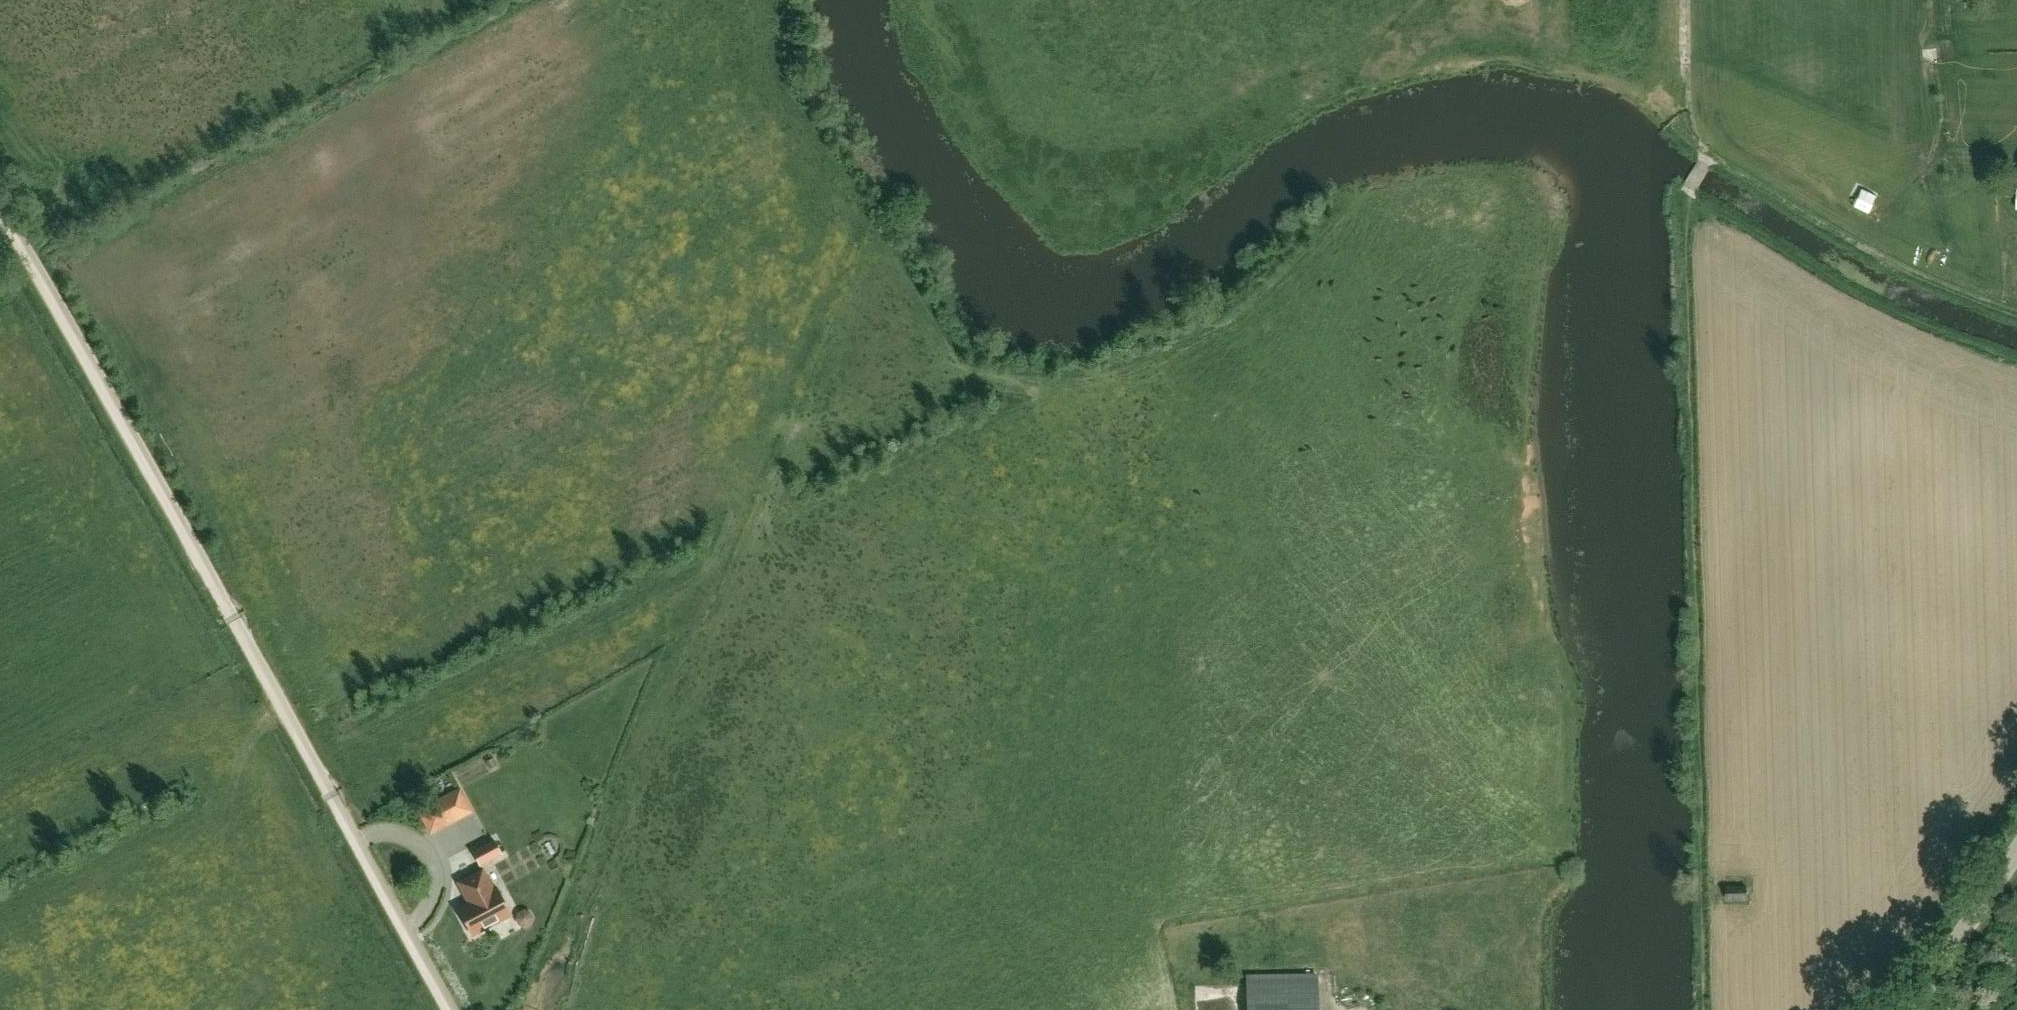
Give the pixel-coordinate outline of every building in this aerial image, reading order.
[(470,810),(460,791),(421,811),(431,831),(470,810)] [(480,865),(501,854),(494,840),(473,851),(480,865)] [(493,890),(483,869),(458,882),(469,903),(458,909),(472,935),(511,914),(497,888),(493,890)] [(1724,883),(1725,900),(1747,899),(1746,882),(1724,883)] [(1317,973),(1246,974),(1246,1009),(1318,1009),(1317,973)]
